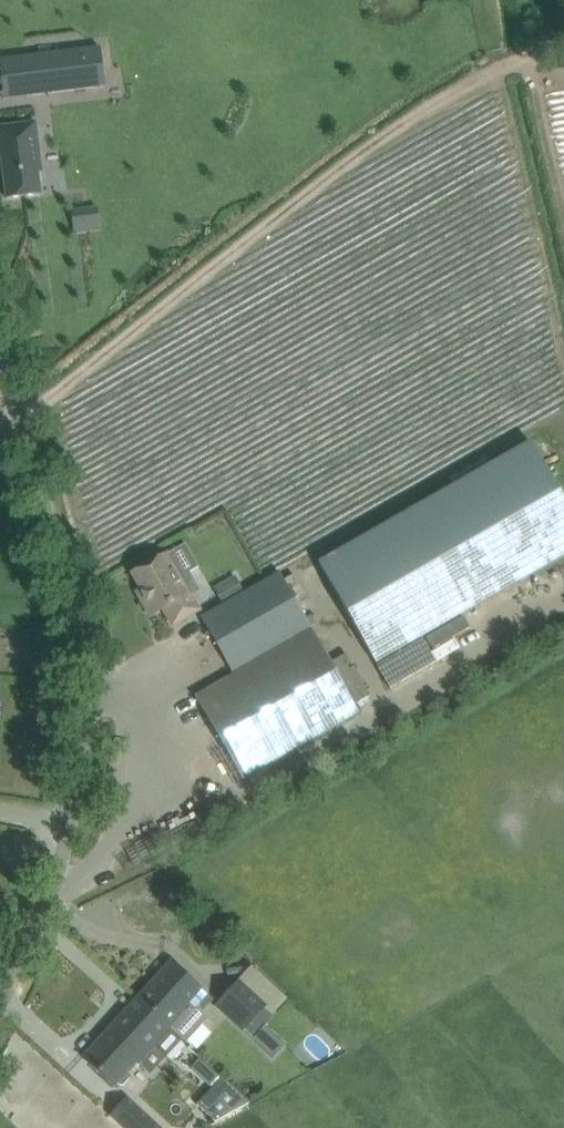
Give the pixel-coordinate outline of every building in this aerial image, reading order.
[(0,60),(0,61),(5,98),(30,95),(106,86),(101,47),(25,57),(0,60)] [(0,126),(0,158),(2,158),(7,198),(42,194),(39,172),(43,171),(37,122),(0,126)] [(37,260),(125,222),(110,188),(22,226),(37,260)] [(319,563),(376,663),(423,637),(563,556),(563,499),(531,442),(319,563)] [(153,561),(134,572),(142,587),(138,590),(144,600),(152,615),(165,608),(174,624),(193,613),(200,610),(192,596),(181,577),(191,571),(201,566),(187,543),(168,554),(167,553),(153,561)] [(360,713),(311,627),(317,623),(312,614),(306,617),(298,603),(308,597),(295,574),(284,580),(280,571),(202,616),(234,673),(196,695),(244,779),(360,713)] [(244,589),(236,575),(214,587),(222,602),(244,589)] [(423,637),(376,663),(390,687),(436,660),(423,637)] [(333,663),(357,705),(371,697),(347,655),(333,663)] [(172,963),(139,999),(174,1030),(182,1037),(186,1041),(208,1018),(203,1013),(214,1001),(188,978),(172,963)] [(240,981),(217,1005),(253,1039),(266,1025),(275,1015),(267,1008),(268,1007),(240,981)] [(139,999),(85,1058),(102,1073),(115,1085),(118,1081),(122,1085),(124,1085),(131,1078),(131,1075),(127,1072),(138,1060),(141,1063),(157,1045),(167,1054),(182,1037),(174,1030),(139,999)] [(266,1025),(253,1039),(273,1056),(285,1043),(266,1025)] [(201,1058),(191,1069),(210,1087),(195,1103),(216,1122),(250,1103),(201,1058)] [(125,1127),(159,1127),(126,1099),(111,1116),(125,1127)]
